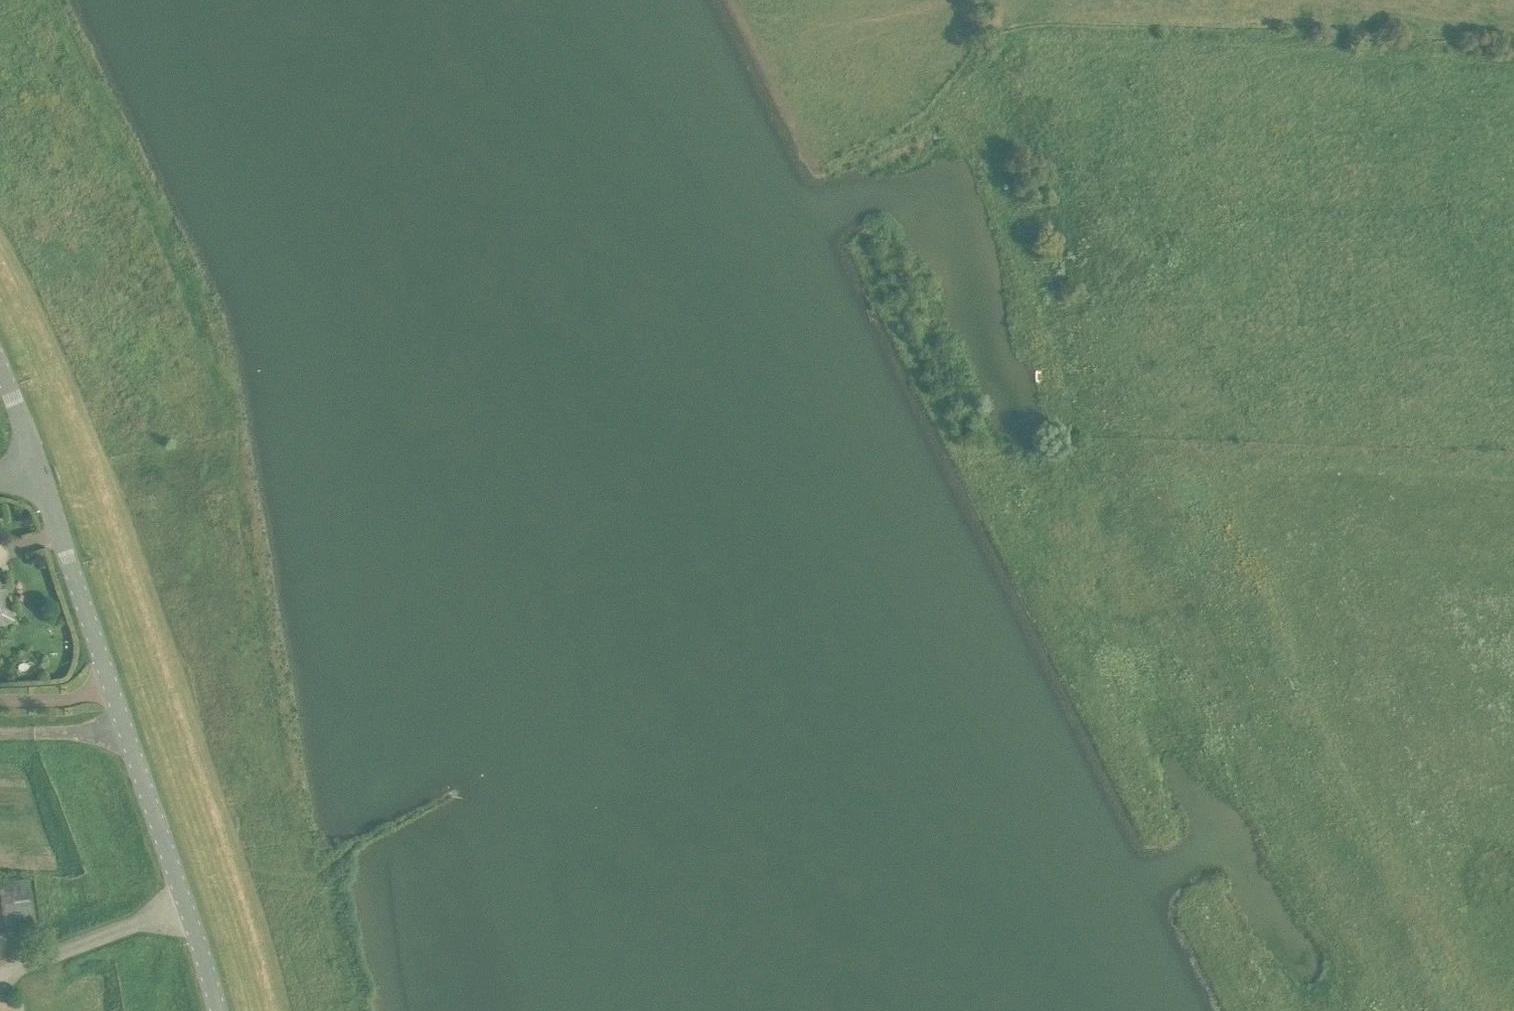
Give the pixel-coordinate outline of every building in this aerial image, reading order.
[(15,620),(2,571),(0,571),(0,624),(15,620)] [(34,921),(28,880),(2,882),(2,883),(0,883),(0,925),(34,921)]
